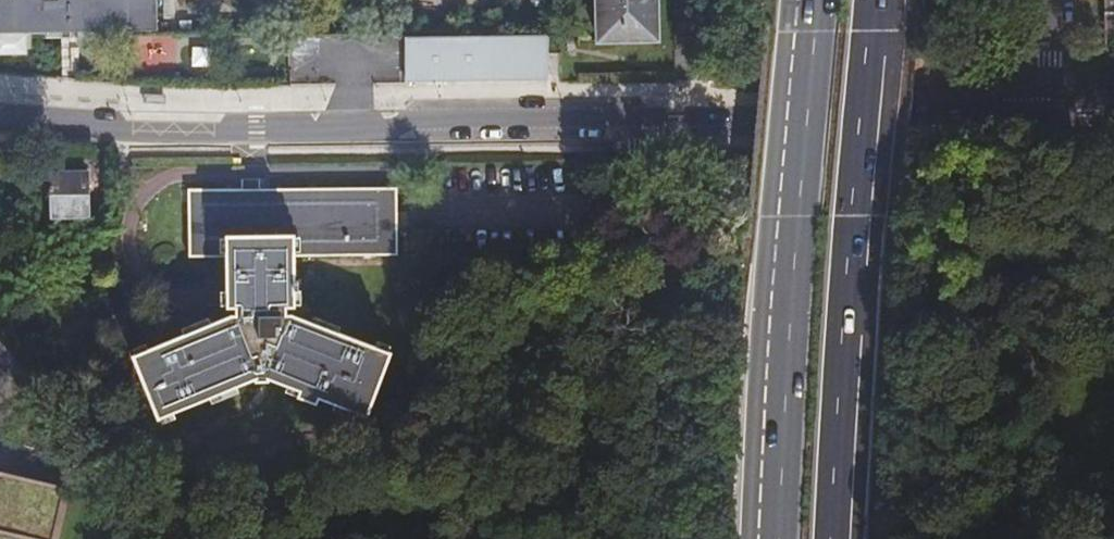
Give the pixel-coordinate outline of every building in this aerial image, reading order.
[(150,0),(0,0),(0,32),(151,29),(151,3),(150,0)] [(597,37),(653,36),(653,0),(596,0),(597,37)] [(538,77),(537,32),(394,33),(394,77),(538,77)] [(145,34),(145,63),(180,62),(179,34),(145,34)] [(83,212),(84,169),(73,169),(46,169),(46,212),(83,212)] [(291,254),(395,253),(394,191),(186,190),(186,254),(224,254),(224,238),(290,238),(291,254)] [(291,303),(291,254),(290,238),(224,238),(224,254),(226,297),(226,304),(235,305),(236,312),(226,314),(129,354),(155,415),(249,376),(252,380),(265,380),(265,377),(363,415),(387,352),(284,314),(284,304),(291,303)] [(71,490),(0,473),(0,538),(60,538),(71,490)]
